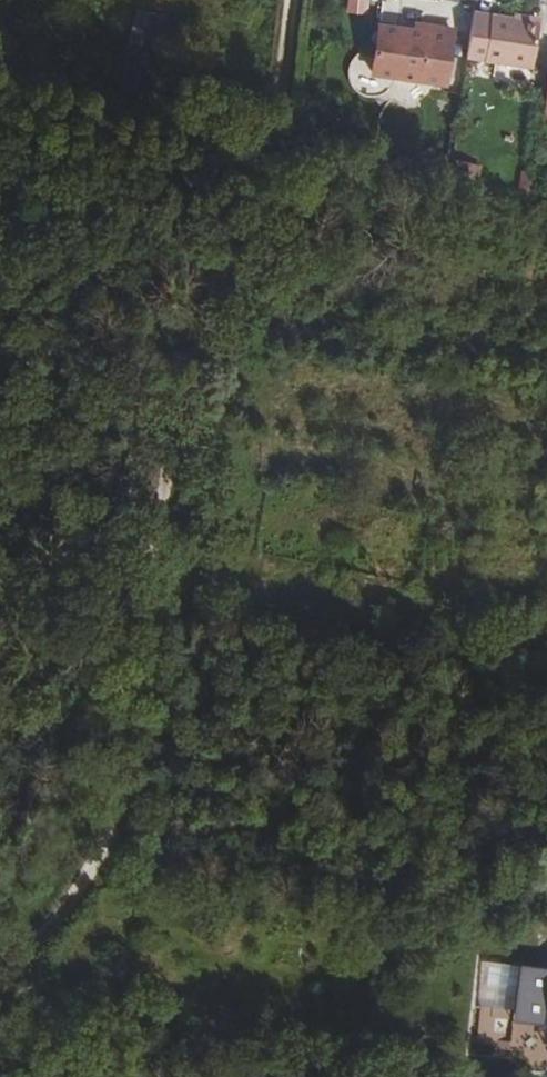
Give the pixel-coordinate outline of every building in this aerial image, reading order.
[(156,41),(164,17),(137,9),(130,34),(156,41)] [(533,69),(539,24),(474,13),(467,59),(533,69)] [(428,33),(382,26),(375,74),(446,84),(453,33),(429,29),(428,33)] [(158,62),(164,43),(156,41),(130,34),(124,53),(158,62)] [(494,961),(488,1005),(519,1009),(517,1018),(543,1022),(546,1027),(546,969),(494,961)]
